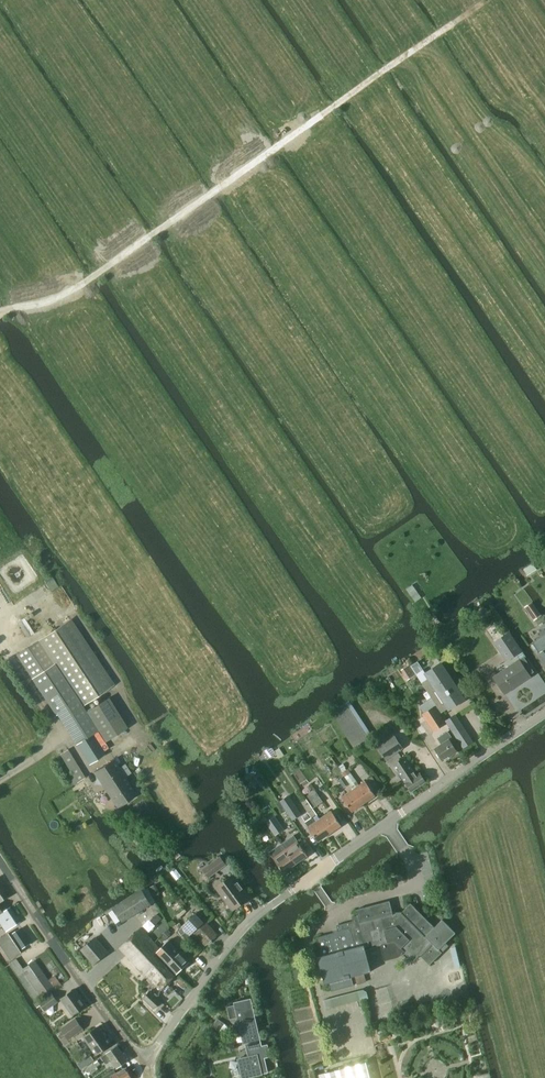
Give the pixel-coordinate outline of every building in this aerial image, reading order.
[(533,564),(523,570),(527,576),(537,570),(533,564)] [(44,581),(46,585),(54,580),(51,576),(44,581)] [(537,608),(529,614),(530,616),(534,621),(535,620),(542,615),(537,608)] [(92,734),(98,730),(91,719),(86,712),(82,706),(113,685),(70,620),(39,640),(16,655),(55,713),(56,712),(76,744),(77,744),(90,764),(105,754),(92,734)] [(509,632),(494,642),(498,648),(506,660),(515,655),(520,651),(521,651),(513,638),(509,632)] [(539,653),(537,654),(544,666),(544,634),(532,643),(539,653)] [(529,675),(534,672),(524,657),(494,677),(505,694),(530,677),(529,675)] [(423,685),(441,712),(448,707),(449,709),(464,699),(440,664),(426,673),(430,680),(423,685)] [(409,665),(401,670),(408,680),(416,675),(409,665)] [(86,712),(91,719),(98,730),(104,742),(127,728),(112,704),(108,697),(95,706),(86,712)] [(446,723),(435,706),(422,714),(433,732),(446,723)] [(456,718),(448,723),(453,729),(460,725),(456,718)] [(455,743),(448,731),(437,738),(441,744),(435,749),(443,760),(457,751),(453,745),(455,743)] [(386,742),(378,747),(386,759),(403,748),(395,736),(386,742)] [(76,782),(85,777),(67,749),(59,754),(76,782)] [(395,766),(399,771),(398,775),(401,779),(404,780),(412,791),(426,782),(420,773),(416,775),(403,757),(396,762),(398,764),(395,766)] [(117,807),(136,794),(113,759),(94,772),(117,807)] [(348,769),(342,773),(354,789),(364,803),(375,795),(365,781),(359,785),(348,769)] [(344,776),(338,780),(344,788),(349,784),(344,776)] [(364,803),(354,789),(342,797),(352,812),(364,803)] [(307,796),(315,807),(323,801),(315,790),(307,796)] [(300,814),(288,796),(280,801),(292,819),(300,814)] [(306,799),(300,802),(307,812),(313,808),(306,799)] [(244,805),(237,809),(240,815),(247,811),(244,805)] [(331,811),(320,819),(330,833),(341,825),(331,811)] [(273,816),(265,822),(269,827),(275,835),(283,830),(277,821),(273,816)] [(318,841),(330,833),(320,819),(315,822),(312,818),(305,822),(308,827),(318,841)] [(293,835),(281,844),(295,864),(307,855),(293,835)] [(281,844),(269,852),(273,858),(283,872),(295,864),(281,844)] [(203,869),(209,878),(226,865),(220,856),(203,869)] [(232,910),(250,897),(233,875),(216,887),(232,910)] [(10,895),(0,879),(0,902),(10,895)] [(113,908),(122,922),(151,904),(142,890),(113,908)] [(352,917),(353,921),(356,935),(360,934),(363,948),(364,947),(375,944),(377,946),(380,945),(384,960),(398,957),(403,951),(411,959),(417,952),(429,965),(448,946),(445,943),(455,933),(442,920),(434,927),(410,903),(402,911),(392,913),(389,901),(356,910),(357,915),(352,917)] [(11,906),(3,912),(2,912),(0,913),(0,921),(7,931),(21,921),(11,906)] [(217,934),(198,913),(177,931),(185,938),(193,931),(206,945),(217,934)] [(151,919),(151,920),(155,925),(156,924),(161,919),(157,914),(151,919)] [(371,971),(364,947),(363,948),(360,934),(356,935),(353,921),(336,926),(337,932),(316,937),(321,956),(317,957),(324,984),(329,983),(331,991),(353,985),(351,977),(371,971)] [(11,934),(12,935),(10,936),(8,933),(0,939),(0,942),(11,958),(21,952),(20,950),(31,942),(21,928),(11,934)] [(150,969),(159,959),(155,954),(156,953),(157,953),(161,949),(160,949),(141,928),(121,948),(146,974),(151,969),(150,969)] [(166,939),(170,935),(167,931),(162,935),(166,939)] [(95,938),(82,949),(81,950),(94,964),(107,953),(95,938)] [(161,949),(157,953),(176,974),(189,962),(169,941),(160,949),(161,949)] [(23,969),(16,958),(9,963),(36,1002),(43,997),(43,998),(55,989),(35,960),(23,969)] [(174,976),(159,959),(150,969),(151,969),(153,972),(155,970),(167,983),(174,976)] [(151,969),(146,974),(149,978),(148,980),(154,986),(156,984),(160,989),(167,983),(155,970),(153,972),(151,969)] [(178,983),(177,984),(183,989),(184,988),(187,985),(181,980),(178,983)] [(73,1015),(86,1005),(75,989),(61,999),(73,1015)] [(154,1009),(161,1001),(150,990),(142,998),(154,1009)] [(358,991),(360,1000),(368,998),(367,992),(363,990),(358,991)] [(58,1001),(52,994),(40,1002),(46,1010),(58,1001)] [(244,1043),(260,1039),(250,999),(234,1002),(235,1005),(228,1007),(230,1017),(237,1015),(244,1043)] [(69,1039),(83,1029),(75,1018),(61,1029),(69,1039)] [(217,1020),(212,1027),(217,1030),(221,1024),(217,1020)] [(97,1054),(111,1044),(98,1026),(84,1036),(97,1054)] [(242,1077),(244,1077),(262,1074),(262,1073),(267,1072),(264,1058),(270,1056),(266,1037),(260,1039),(244,1043),(246,1052),(250,1050),(251,1056),(238,1059),(242,1077)] [(117,1046),(101,1057),(106,1064),(111,1060),(116,1068),(127,1060),(117,1046)] [(93,1062),(83,1070),(88,1076),(98,1068),(93,1062)] [(366,1062),(325,1072),(326,1077),(370,1077),(366,1062)] [(114,1070),(102,1077),(132,1077),(126,1067),(116,1073),(114,1070)]
